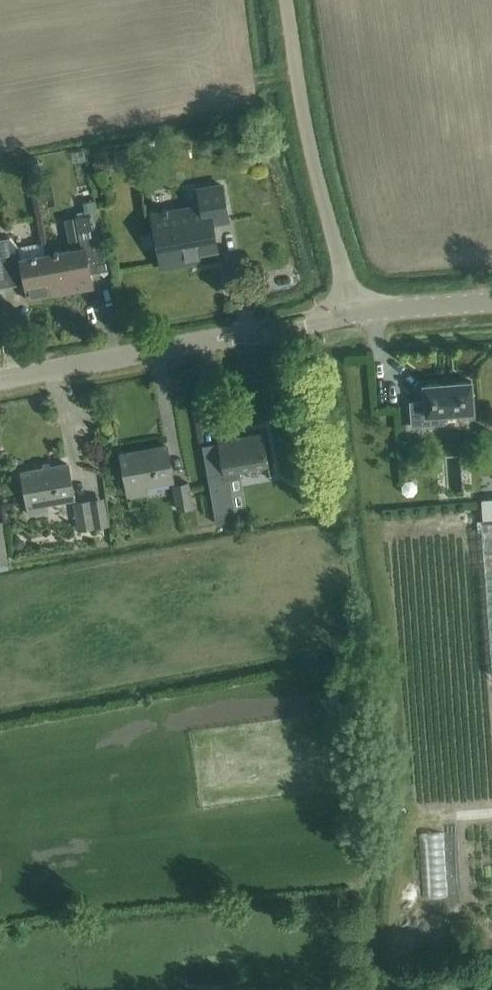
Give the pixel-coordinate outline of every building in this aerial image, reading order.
[(40,163),(30,165),(32,177),(42,175),(40,163)] [(217,248),(213,223),(229,220),(222,185),(199,189),(202,206),(152,214),(162,267),(188,262),(186,254),(217,248)] [(71,248),(45,253),(53,295),(78,290),(94,287),(91,273),(89,260),(97,259),(95,251),(91,227),(88,214),(99,212),(97,200),(84,202),(86,214),(76,216),(78,230),(82,253),(72,255),(71,248)] [(0,241),(0,283),(13,280),(14,285),(25,283),(28,300),(53,295),(45,253),(21,257),(20,252),(19,247),(9,239),(0,241)] [(425,402),(410,403),(412,427),(443,424),(443,414),(474,412),(471,382),(454,384),(454,383),(452,383),(452,384),(444,384),(442,384),(424,386),(425,402)] [(241,476),(240,470),(269,465),(266,453),(263,434),(234,439),(233,434),(217,437),(218,442),(204,445),(217,515),(231,512),(225,479),(241,476)] [(173,480),(170,465),(167,446),(121,454),(125,474),(129,497),(147,493),(145,485),(173,480)] [(75,499),(71,483),(68,464),(22,472),(26,492),(30,515),(48,512),(47,504),(75,499)] [(190,482),(173,484),(177,510),(195,507),(190,482)] [(312,489),(301,494),(307,507),(319,502),(312,489)] [(92,501),(75,503),(79,530),(97,528),(92,501)] [(11,562),(4,521),(0,522),(0,564),(11,562)] [(491,663),(491,522),(482,523),(491,663)] [(17,538),(14,541),(15,547),(18,549),(22,549),(26,545),(25,540),(22,537),(17,538)] [(347,690),(329,692),(330,705),(348,703),(347,690)]
